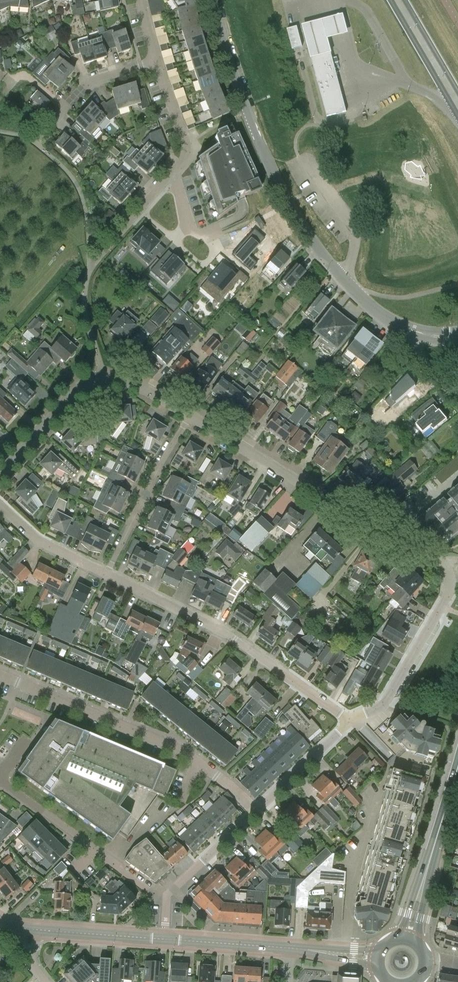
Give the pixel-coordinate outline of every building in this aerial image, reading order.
[(7,0),(0,0),(0,11),(8,7),(7,0)] [(8,7),(28,9),(29,9),(27,0),(7,0),(8,7)] [(33,8),(34,8),(50,0),(31,0),(33,8)] [(98,1),(100,12),(117,8),(116,0),(105,0),(98,1)] [(194,7),(196,6),(195,0),(170,0),(177,10),(194,7)] [(162,1),(149,5),(150,10),(164,7),(162,1)] [(164,7),(150,10),(152,16),(165,13),(164,7)] [(196,16),(194,7),(177,10),(179,20),(196,16)] [(179,20),(182,31),(198,26),(196,16),(179,20)] [(336,20),(304,29),(311,57),(331,52),(335,51),(333,42),(342,39),(354,36),(348,16),(336,20)] [(185,41),(201,36),(198,26),(182,31),(185,41)] [(105,32),(109,45),(114,43),(118,54),(129,50),(128,45),(132,44),(129,36),(125,37),(122,27),(105,32)] [(292,49),(302,46),(297,27),(287,29),(292,49)] [(109,45),(105,32),(98,34),(100,38),(89,42),(95,61),(106,57),(103,47),(109,45)] [(185,41),(188,51),(204,46),(201,36),(185,41)] [(95,61),(89,42),(78,45),(77,41),(70,43),(74,56),(80,54),(83,64),(95,61)] [(191,61),(207,56),(204,46),(188,51),(191,61)] [(56,60),(50,66),(65,80),(73,71),(65,63),(69,59),(58,49),(53,54),(56,56),(55,57),(55,59),(56,60)] [(346,111),(340,87),(331,52),(311,57),(327,117),(346,111)] [(191,61),(194,70),(210,65),(207,56),(191,61)] [(197,80),(213,75),(210,65),(194,70),(197,80)] [(65,80),(50,66),(45,73),(44,71),(42,72),(41,73),(37,69),(32,74),(45,86),(49,81),(57,89),(65,80)] [(197,80),(200,91),(216,85),(213,75),(197,80)] [(123,88),(129,107),(137,105),(137,106),(139,107),(141,107),(142,110),(150,107),(145,93),(138,95),(135,84),(123,88)] [(216,85),(200,91),(205,101),(220,94),(216,85)] [(107,107),(114,118),(119,115),(118,110),(129,107),(123,88),(111,91),(115,102),(107,107)] [(37,92),(31,98),(43,109),(49,103),(37,92)] [(224,104),(220,94),(205,101),(209,110),(224,104)] [(83,113),(98,127),(106,118),(109,121),(114,118),(107,107),(99,112),(91,104),(83,113)] [(224,104),(209,110),(213,120),(228,113),(224,104)] [(79,134),(81,136),(89,143),(90,142),(94,138),(101,130),(98,127),(83,113),(75,122),(76,123),(83,130),(79,134)] [(235,201),(260,191),(259,190),(262,188),(260,184),(262,184),(237,129),(227,134),(225,130),(216,134),(217,136),(214,139),(217,146),(197,160),(198,163),(195,166),(203,176),(205,183),(202,185),(209,195),(211,203),(208,205),(215,214),(217,220),(236,207),(235,201)] [(144,146),(139,152),(154,165),(162,156),(158,152),(160,149),(161,150),(166,144),(160,130),(149,134),(141,144),(144,146)] [(78,155),(81,158),(90,148),(79,138),(74,143),(64,134),(55,145),(72,160),(78,155)] [(146,174),(154,165),(139,152),(134,158),(131,155),(128,158),(127,156),(122,161),(134,171),(138,167),(146,174)] [(113,182),(128,195),(136,186),(127,179),(131,174),(121,165),(114,173),(118,176),(113,182)] [(120,204),(128,195),(113,182),(105,191),(102,188),(97,193),(107,201),(111,197),(120,204)] [(231,255),(249,272),(257,264),(249,256),(264,239),(251,227),(233,247),(229,252),(231,255)] [(142,228),(130,242),(136,249),(138,247),(147,255),(143,260),(148,264),(159,252),(154,248),(159,243),(142,228)] [(270,281),(289,260),(280,252),(261,273),(270,281)] [(160,259),(153,267),(169,280),(176,272),(179,275),(186,267),(172,255),(165,263),(160,259)] [(241,281),(223,265),(204,288),(212,295),(216,291),(225,299),(241,281)] [(304,273),(295,265),(281,281),(290,289),(304,273)] [(149,282),(143,277),(138,281),(144,287),(149,282)] [(329,302),(322,297),(320,295),(305,313),(314,321),(329,302)] [(179,304),(172,298),(166,305),(173,311),(179,304)] [(168,314),(160,308),(150,319),(158,326),(168,314)] [(353,327),(331,310),(314,332),(319,336),(311,347),(316,351),(318,348),(320,349),(321,351),(322,352),(323,353),(325,354),(327,355),(329,356),(330,357),(353,327)] [(115,325),(109,332),(116,337),(117,336),(122,340),(134,325),(138,320),(136,318),(134,320),(132,318),(133,316),(127,312),(124,316),(123,315),(118,311),(109,321),(115,325)] [(192,343),(192,342),(202,331),(184,315),(173,327),(188,340),(192,343)] [(46,323),(39,317),(24,335),(30,341),(34,336),(36,337),(41,332),(40,330),(46,323)] [(166,365),(181,349),(188,340),(173,327),(151,352),(166,365)] [(249,328),(241,336),(247,341),(254,333),(249,328)] [(341,358),(351,365),(369,341),(365,338),(367,336),(360,331),(340,357),(341,358)] [(41,376),(53,362),(55,364),(60,358),(65,362),(69,357),(70,357),(72,357),(75,354),(75,352),(74,352),(77,349),(63,337),(52,349),(45,342),(38,350),(39,350),(27,363),(16,354),(12,350),(7,355),(25,371),(27,373),(32,367),(41,376)] [(192,343),(188,340),(181,349),(185,352),(192,343),(192,342),(192,343)] [(217,347),(217,346),(209,340),(200,350),(208,358),(217,347)] [(369,341),(351,365),(360,372),(365,367),(379,348),(380,347),(374,342),(372,344),(369,341)] [(182,357),(171,369),(182,379),(193,366),(198,360),(191,353),(185,360),(182,357)] [(25,371),(7,355),(2,361),(19,377),(25,371)] [(201,391),(206,385),(207,386),(217,372),(222,364),(211,357),(205,364),(207,366),(203,372),(200,370),(190,383),(201,391)] [(285,384),(291,376),(297,368),(289,361),(276,377),(285,384)] [(242,376),(246,371),(241,367),(237,372),(242,376)] [(247,380),(252,375),(246,371),(242,376),(247,380)] [(252,375),(247,380),(252,384),(257,379),(252,375)] [(34,394),(17,378),(7,389),(24,405),(34,394)] [(221,400),(231,387),(234,383),(232,382),(229,385),(221,379),(211,392),(213,393),(212,394),(215,397),(216,396),(221,400)] [(226,404),(231,408),(241,394),(244,391),(242,389),(234,383),(231,387),(221,400),(223,401),(222,402),(225,405),(226,404)] [(241,394),(231,408),(233,409),(232,410),(235,413),(236,412),(241,416),(255,399),(258,394),(248,386),(244,391),(241,394)] [(1,399),(6,394),(0,389),(0,416),(8,423),(17,413),(1,399)] [(248,416),(247,418),(251,421),(252,419),(257,423),(262,416),(263,416),(270,408),(269,407),(273,402),(263,394),(246,415),(248,416)] [(438,405),(433,399),(412,416),(418,424),(416,425),(426,437),(447,420),(440,411),(438,412),(435,408),(438,405)] [(289,418),(291,416),(283,410),(286,406),(280,402),(267,419),(270,422),(265,428),(275,436),(285,423),(289,418)] [(285,423),(275,436),(283,442),(288,436),(291,438),(298,429),(294,426),(306,411),(299,406),(291,416),(289,418),(285,423)] [(123,423),(131,422),(129,407),(114,409),(115,415),(110,416),(108,424),(103,430),(112,437),(123,423)] [(167,437),(163,435),(166,429),(153,421),(145,434),(152,438),(148,452),(156,457),(167,437)] [(343,439),(344,437),(343,438),(335,432),(337,428),(336,426),(330,421),(328,422),(316,438),(325,444),(321,450),(320,448),(318,449),(315,453),(315,455),(317,456),(312,462),(321,469),(343,439)] [(314,432),(304,425),(299,431),(288,446),(289,446),(288,447),(288,449),(292,452),(294,452),(295,451),(298,453),(314,432)] [(72,431),(61,442),(73,452),(78,446),(96,446),(96,434),(87,434),(80,431),(76,435),(72,431)] [(343,439),(321,469),(330,475),(348,450),(347,450),(352,443),(344,437),(343,439)] [(170,465),(178,470),(187,460),(195,464),(202,451),(190,443),(186,449),(181,446),(170,465)] [(137,453),(124,446),(116,462),(122,465),(143,475),(146,464),(134,458),(137,453)] [(69,476),(73,479),(79,472),(59,454),(55,458),(50,454),(40,465),(51,475),(57,469),(69,476)] [(353,489),(353,490),(361,479),(358,477),(365,466),(357,460),(350,470),(346,468),(338,479),(347,486),(346,487),(351,491),(353,489)] [(231,468),(218,461),(215,466),(210,463),(198,483),(206,488),(216,477),(223,481),(231,468)] [(377,503),(407,478),(417,470),(409,461),(397,471),(401,475),(390,484),(390,485),(387,481),(370,495),(377,503)] [(108,477),(122,484),(124,478),(136,484),(143,475),(122,465),(118,474),(111,471),(108,477)] [(228,494),(234,499),(230,505),(234,507),(228,513),(233,517),(241,508),(237,504),(240,502),(251,484),(246,481),(247,479),(241,475),(239,477),(228,494)] [(163,485),(190,498),(191,499),(195,490),(195,489),(198,483),(185,476),(182,482),(170,476),(163,485)] [(101,492),(107,496),(128,506),(131,495),(119,489),(122,484),(108,477),(101,492)] [(407,478),(377,503),(384,512),(397,501),(394,497),(404,489),(405,489),(412,484),(407,478)] [(39,509),(31,497),(37,491),(25,481),(15,492),(20,497),(16,501),(33,516),(39,509)] [(186,508),(190,498),(163,485),(160,496),(172,502),(169,507),(183,514),(186,508)] [(72,487),(68,495),(75,499),(79,490),(72,487)] [(414,524),(415,525),(424,536),(432,529),(441,540),(446,536),(450,541),(457,535),(457,487),(414,524)] [(257,516),(270,496),(268,495),(268,494),(265,492),(264,493),(258,489),(250,503),(248,503),(244,508),(257,516)] [(107,496),(101,492),(93,508),(106,515),(109,509),(121,515),(128,506),(107,496)] [(48,519),(53,521),(50,527),(64,534),(71,520),(63,516),(66,503),(58,498),(48,519)] [(155,507),(148,516),(169,526),(171,521),(178,523),(183,514),(169,507),(167,513),(155,507)] [(282,519),(276,516),(270,525),(261,516),(241,537),(238,540),(251,553),(276,525),(284,531),(287,525),(294,530),(303,518),(289,509),(282,519)] [(80,545),(89,551),(100,531),(90,526),(93,519),(87,516),(80,530),(86,533),(80,545)] [(169,526),(148,516),(145,527),(157,533),(154,538),(167,545),(170,539),(164,536),(169,526)] [(5,531),(7,529),(0,522),(0,542),(3,539),(8,543),(13,538),(5,531)] [(100,531),(89,551),(100,554),(106,543),(112,545),(118,532),(109,527),(105,533),(100,531)] [(314,557),(330,540),(318,529),(303,546),(314,557)] [(236,543),(238,540),(241,537),(233,530),(227,537),(236,543)] [(126,568),(136,574),(146,553),(136,549),(139,542),(133,539),(127,553),(132,555),(126,568)] [(241,553),(226,539),(214,552),(222,559),(227,553),(235,561),(241,553)] [(332,564),(325,572),(330,576),(345,560),(339,554),(342,551),(330,540),(314,557),(319,562),(324,557),(332,564)] [(28,552),(22,547),(11,559),(17,564),(28,552)] [(179,548),(173,555),(170,558),(178,565),(186,555),(179,548)] [(161,568),(170,558),(173,555),(160,549),(158,552),(155,550),(151,556),(146,553),(136,574),(146,578),(151,568),(152,568),(154,567),(155,566),(161,569),(161,568)] [(350,579),(355,582),(361,585),(367,574),(369,575),(377,560),(361,552),(354,567),(356,568),(350,579)] [(13,570),(4,562),(0,567),(0,570),(7,577),(11,573),(13,570)] [(330,577),(330,576),(325,572),(315,563),(306,573),(322,587),(331,577),(330,577)] [(19,564),(13,570),(11,573),(21,582),(30,573),(19,564)] [(45,583),(52,570),(38,564),(32,576),(45,583)] [(179,584),(185,571),(176,567),(173,574),(166,571),(161,581),(176,589),(177,588),(178,588),(180,585),(179,584)] [(401,589),(409,597),(422,582),(408,569),(395,584),(387,576),(379,585),(384,590),(387,587),(396,595),(401,589)] [(65,577),(52,570),(45,583),(42,588),(42,587),(36,599),(43,602),(48,592),(59,598),(62,591),(58,589),(65,577)] [(253,583),(264,594),(276,580),(265,570),(253,583)] [(206,603),(213,588),(217,580),(201,573),(191,596),(206,603)] [(262,595),(285,616),(290,620),(300,610),(298,609),(285,596),(292,589),(279,577),(276,580),(264,594),(262,595)] [(238,595),(244,586),(239,583),(233,591),(238,595)] [(79,629),(84,618),(78,614),(90,590),(78,584),(63,614),(68,617),(64,625),(53,619),(46,633),(71,644),(79,629)] [(218,590),(213,588),(206,603),(221,610),(226,599),(221,597),(225,589),(219,586),(218,590)] [(308,599),(295,587),(286,596),(299,608),(308,599)] [(261,596),(249,589),(245,596),(256,603),(261,596)] [(411,598),(409,597),(401,589),(396,595),(392,599),(389,602),(389,603),(395,609),(405,611),(408,607),(405,604),(411,598)] [(92,619),(99,622),(100,622),(102,616),(107,619),(114,603),(103,597),(92,619)] [(264,615),(268,617),(269,618),(265,624),(264,624),(258,633),(260,634),(258,637),(271,646),(276,639),(274,638),(278,633),(271,629),(276,622),(272,620),(279,611),(272,604),(264,615)] [(233,616),(250,627),(255,619),(238,608),(233,616)] [(123,641),(129,630),(138,635),(139,631),(140,631),(140,630),(141,630),(147,618),(146,619),(132,611),(127,622),(120,618),(112,635),(118,638),(123,641)] [(405,620),(395,615),(382,637),(399,646),(406,634),(399,630),(405,620)] [(84,618),(79,629),(85,632),(91,620),(84,618)] [(140,631),(139,631),(138,635),(128,653),(139,658),(146,644),(142,642),(146,633),(154,637),(160,625),(147,618),(141,630),(140,630),(140,631)] [(292,622),(285,631),(294,638),(301,628),(292,622)] [(298,662),(306,649),(306,648),(313,639),(307,635),(305,638),(304,638),(296,641),(287,654),(298,662)] [(9,641),(0,637),(0,658),(1,658),(2,658),(9,641)] [(178,654),(176,659),(191,673),(198,665),(188,656),(191,652),(198,655),(198,654),(200,656),(206,644),(197,639),(195,642),(187,638),(183,648),(184,648),(180,655),(178,654)] [(372,667),(382,673),(392,655),(382,650),(385,644),(373,638),(366,650),(373,654),(368,664),(372,666),(372,667)] [(11,663),(19,645),(9,641),(2,658),(3,659),(11,663)] [(19,645),(11,663),(20,666),(22,667),(29,649),(19,645)] [(334,653),(327,647),(317,660),(324,666),(334,653)] [(306,649),(298,662),(301,664),(299,667),(308,673),(314,664),(312,662),(316,656),(306,649)] [(27,669),(36,673),(43,655),(33,651),(26,668),(27,669)] [(342,674),(346,667),(339,662),(344,655),(338,651),(328,665),(333,668),(324,680),(328,683),(327,685),(328,687),(332,690),(334,690),(335,688),(335,689),(345,675),(342,674)] [(45,676),(46,677),(53,659),(43,655),(36,673),(45,677),(45,676)] [(47,678),(56,681),(63,664),(53,659),(46,677),(47,677),(47,678)] [(233,681),(241,671),(228,659),(219,669),(227,676),(223,681),(228,685),(232,680),(233,681)] [(174,670),(175,669),(177,667),(170,662),(167,665),(174,670)] [(136,663),(130,674),(135,677),(138,679),(147,670),(136,663)] [(65,685),(66,685),(73,668),(63,664),(56,681),(65,685)] [(117,674),(120,670),(113,666),(110,670),(117,674)] [(382,673),(372,667),(367,677),(363,675),(354,670),(347,683),(358,690),(362,684),(373,690),(382,673)] [(67,686),(76,690),(83,672),(73,668),(66,685),(67,686)] [(120,670),(117,674),(124,678),(127,675),(120,670)] [(85,693),(86,694),(93,676),(83,672),(76,690),(85,693)] [(182,681),(185,678),(178,673),(176,676),(182,681)] [(87,694),(96,698),(103,680),(93,676),(86,694),(87,694)] [(138,679),(135,677),(133,681),(139,685),(142,682),(138,679)] [(191,683),(185,678),(182,681),(188,687),(191,683)] [(105,701),(106,702),(113,685),(103,680),(96,698),(104,702),(105,701)] [(149,705),(161,690),(152,682),(141,697),(142,698),(141,698),(149,705)] [(257,703),(266,693),(255,683),(246,693),(252,698),(235,717),(241,722),(248,714),(249,712),(257,703)] [(107,703),(116,706),(123,689),(113,685),(106,702),(107,702),(107,703)] [(198,695),(201,692),(195,687),(192,690),(198,695)] [(215,700),(221,705),(224,702),(232,693),(226,688),(218,697),(215,700)] [(123,689),(116,706),(124,710),(125,710),(126,710),(133,693),(123,689)] [(158,711),(169,696),(161,690),(149,705),(156,711),(157,710),(158,711)] [(201,692),(198,695),(205,701),(207,697),(201,692)] [(257,703),(249,712),(254,717),(263,707),(268,712),(276,702),(266,693),(257,703)] [(166,718),(178,703),(169,696),(158,711),(159,712),(158,712),(166,718)] [(215,709),(218,706),(211,701),(209,704),(215,709)] [(174,725),(186,710),(178,703),(166,718),(173,724),(174,725)] [(307,739),(319,729),(310,719),(309,721),(294,705),(292,708),(288,704),(281,712),(298,731),(299,730),(307,739)] [(224,711),(218,706),(215,709),(221,715),(224,711)] [(183,732),(195,717),(186,710),(174,725),(175,725),(175,726),(183,732)] [(248,714),(241,722),(248,728),(251,725),(250,717),(248,714)] [(231,723),(234,720),(228,715),(225,718),(231,723)] [(378,931),(379,927),(382,927),(384,923),(385,923),(388,918),(388,912),(387,912),(389,906),(394,907),(435,759),(433,759),(434,754),(435,754),(439,749),(439,743),(438,742),(439,738),(431,735),(432,731),(423,729),(424,727),(424,726),(424,724),(422,723),(420,723),(419,724),(418,726),(417,725),(411,719),(408,722),(403,716),(399,719),(398,719),(392,721),(391,724),(387,720),(373,734),(395,757),(386,765),(391,771),(390,777),(393,778),(358,903),(355,903),(356,909),(355,909),(354,915),(357,921),(358,926),(361,926),(361,930),(378,931)] [(191,738),(203,724),(195,717),(183,732),(190,738),(190,737),(191,738)] [(273,724),(265,719),(253,732),(261,740),(273,724)] [(54,720),(48,728),(17,772),(112,841),(130,816),(119,807),(135,785),(165,798),(176,771),(66,725),(54,720)] [(234,720),(231,723),(237,729),(240,725),(234,720)] [(199,745),(211,730),(203,724),(191,738),(192,739),(199,745)] [(284,737),(300,755),(309,746),(290,726),(286,731),(288,733),(284,737)] [(250,734),(244,729),(241,732),(248,737),(250,734)] [(208,752),(220,737),(211,730),(199,745),(207,751),(208,752)] [(300,755),(284,737),(282,735),(277,739),(280,741),(275,745),(292,763),(300,755)] [(220,737),(208,752),(209,753),(216,759),(228,744),(220,737)] [(292,763),(275,745),(273,743),(269,747),(271,749),(266,754),(283,771),(292,763)] [(228,744),(216,759),(224,765),(225,766),(237,751),(228,744)] [(367,758),(358,749),(335,771),(346,782),(357,771),(355,769),(367,758)] [(283,771),(266,754),(264,751),(260,755),(265,761),(261,766),(274,780),(283,771)] [(380,771),(385,767),(377,758),(372,763),(380,771)] [(274,780),(261,766),(255,760),(251,764),(257,769),(252,774),(265,788),(274,780)] [(265,788),(252,774),(246,768),(242,772),(248,778),(241,784),(254,798),(265,788)] [(328,774),(324,777),(323,776),(317,781),(333,798),(341,790),(334,783),(335,781),(328,774)] [(339,804),(333,798),(317,781),(311,787),(322,798),(319,800),(324,805),(318,811),(330,824),(331,824),(332,825),(339,819),(326,805),(329,802),(335,809),(339,804)] [(361,802),(360,800),(348,787),(343,793),(356,807),(361,802)] [(221,812),(228,819),(236,810),(223,796),(215,803),(219,808),(220,807),(223,810),(221,812)] [(212,820),(219,827),(228,819),(221,812),(223,810),(220,807),(219,808),(215,803),(206,811),(210,816),(211,815),(214,818),(212,820)] [(330,824),(318,811),(312,816),(308,811),(305,814),(295,803),(289,808),(305,825),(310,820),(314,824),(317,822),(325,829),(330,824)] [(308,829),(305,825),(289,808),(283,814),(293,825),(291,827),(299,837),(308,829)] [(204,828),(210,836),(219,827),(212,820),(214,818),(211,815),(210,816),(206,811),(197,820),(201,824),(202,824),(205,827),(204,828)] [(32,818),(26,812),(16,822),(22,827),(32,818)] [(3,843),(1,842),(18,826),(0,813),(0,847),(3,843)] [(21,834),(29,842),(43,828),(35,820),(21,834)] [(201,844),(210,836),(204,828),(205,827),(202,824),(201,824),(197,820),(189,828),(193,833),(194,832),(196,835),(195,837),(201,844)] [(51,836),(43,828),(29,842),(36,850),(51,836)] [(192,852),(201,844),(195,837),(196,835),(194,832),(193,833),(189,828),(179,838),(192,852)] [(266,830),(260,836),(277,854),(282,849),(280,848),(284,844),(279,838),(276,841),(266,830)] [(295,834),(290,838),(299,848),(304,843),(295,834)] [(36,850),(44,858),(58,844),(51,836),(36,850)] [(262,854),(267,860),(271,857),(272,859),(277,854),(260,836),(254,841),(265,852),(262,854)] [(299,848),(290,838),(285,843),(294,852),(299,848)] [(154,882),(171,868),(161,856),(160,857),(144,840),(136,845),(133,848),(124,860),(154,882)] [(177,842),(169,849),(178,861),(187,853),(177,842)] [(44,858),(52,866),(66,852),(58,844),(44,858)] [(178,861),(169,849),(161,856),(171,868),(178,861)] [(332,854),(304,879),(296,887),(296,896),(307,897),(308,891),(320,882),(344,884),(345,872),(332,869),(334,854),(332,854)] [(12,860),(8,855),(0,861),(5,866),(12,860)] [(247,879),(255,871),(261,866),(253,858),(244,865),(237,857),(231,863),(247,879)] [(28,858),(26,861),(33,869),(36,866),(28,858)] [(261,866),(270,875),(270,874),(271,876),(277,871),(267,860),(261,866)] [(52,870),(58,876),(66,869),(60,863),(52,870)] [(239,887),(247,879),(231,863),(225,868),(235,879),(233,881),(239,887)] [(264,880),(270,875),(261,866),(255,871),(264,880)] [(11,877),(3,867),(0,869),(0,886),(11,877)] [(227,883),(214,869),(189,894),(189,898),(198,907),(202,907),(204,910),(217,898),(211,892),(214,889),(217,892),(227,883)] [(0,886),(0,890),(6,898),(20,887),(11,877),(0,886)] [(111,880),(108,883),(112,887),(128,905),(135,898),(119,880),(117,882),(114,879),(112,881),(111,880)] [(296,887),(304,879),(290,879),(289,899),(295,900),(296,896),(296,887)] [(32,884),(27,880),(20,887),(25,891),(32,884)] [(71,882),(64,882),(55,881),(53,899),(55,899),(54,909),(69,910),(69,900),(71,900),(71,896),(70,896),(71,882)] [(112,887),(108,883),(105,886),(108,890),(102,896),(107,896),(121,911),(128,905),(112,887)] [(86,900),(93,894),(85,884),(78,890),(86,900)] [(218,896),(217,898),(204,910),(202,912),(209,920),(209,919),(210,920),(225,906),(224,905),(226,904),(232,889),(229,886),(218,896)] [(225,906),(210,920),(213,924),(218,924),(218,925),(231,926),(231,922),(233,922),(233,914),(235,892),(234,892),(235,891),(232,889),(226,904),(224,905),(225,906)] [(233,914),(233,922),(232,926),(242,926),(244,926),(244,923),(245,923),(246,905),(247,890),(239,890),(239,892),(235,892),(233,914)] [(246,905),(245,923),(248,923),(250,925),(252,926),(255,926),(257,926),(259,924),(260,924),(260,921),(264,921),(267,892),(247,890),(246,905)] [(119,914),(121,911),(107,896),(102,896),(100,896),(99,912),(119,914)] [(296,896),(295,900),(295,907),(307,909),(307,897),(296,896)] [(281,926),(289,926),(290,910),(289,910),(290,901),(270,900),(269,909),(276,909),(275,925),(277,925),(278,926),(280,926),(281,926)] [(319,911),(318,928),(330,929),(332,904),(320,903),(319,911)] [(442,915),(448,917),(450,911),(451,906),(445,904),(442,915)] [(318,928),(319,911),(307,910),(306,927),(318,928)] [(450,926),(448,935),(457,938),(457,928),(450,926)] [(448,935),(446,942),(441,941),(439,946),(444,948),(445,945),(457,948),(457,938),(448,935)] [(83,956),(62,974),(69,981),(91,981),(92,981),(108,981),(110,959),(99,959),(99,963),(89,962),(83,956)] [(122,980),(132,981),(133,961),(119,960),(118,972),(112,972),(111,981),(122,981),(122,980)] [(146,981),(164,981),(165,975),(158,975),(159,963),(145,962),(144,981),(146,981)] [(187,965),(170,963),(169,973),(169,981),(186,981),(186,977),(186,975),(187,965)] [(220,981),(213,981),(214,966),(200,965),(199,981),(201,981),(220,981)] [(247,968),(234,967),(233,981),(246,981),(247,968)] [(247,968),(246,981),(258,981),(259,969),(247,968)] [(359,977),(355,976),(356,974),(343,973),(343,977),(335,976),(335,981),(359,981),(359,977)]
